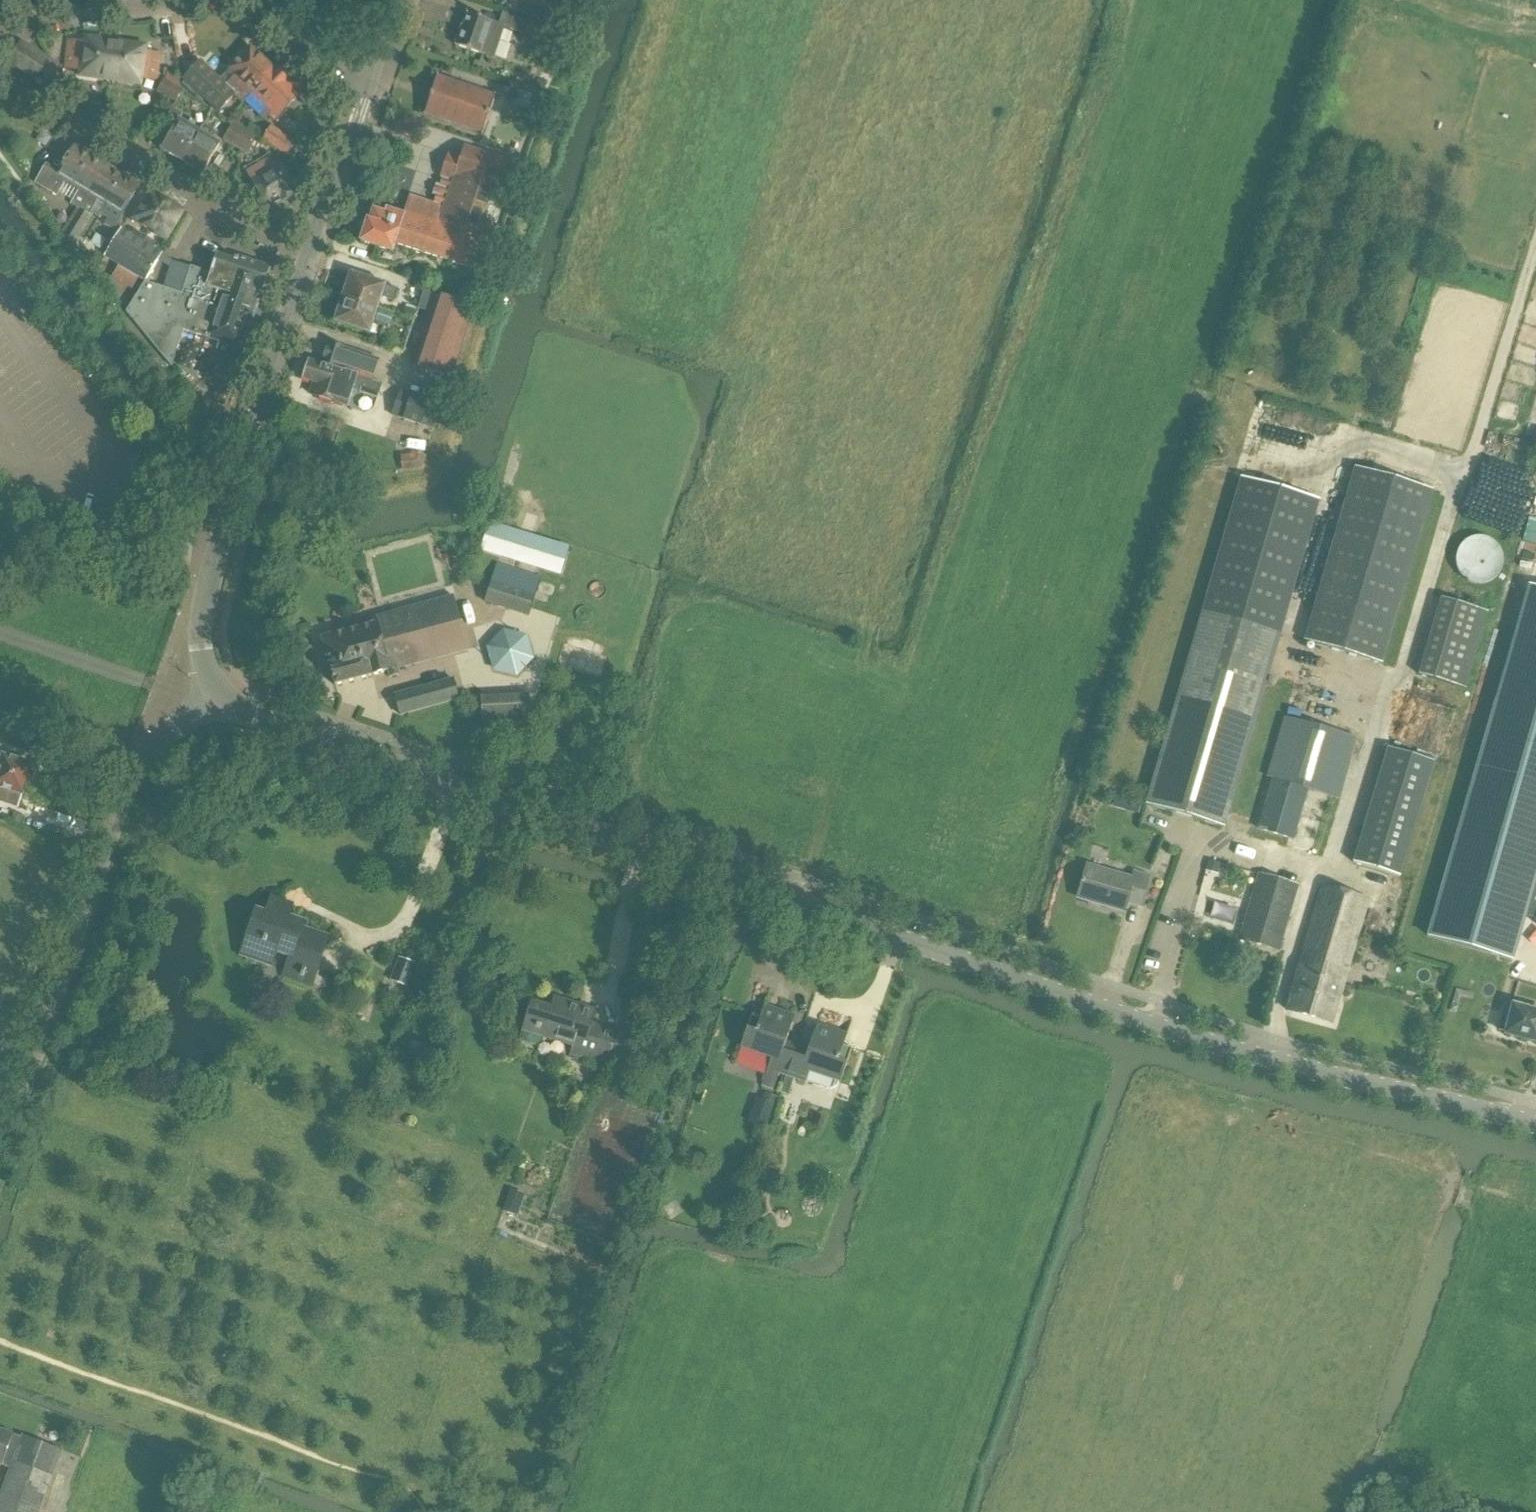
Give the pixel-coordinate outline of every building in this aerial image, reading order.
[(538,22),(559,29),(566,10),(541,2),(540,4),(541,4),(538,13),(537,13),(536,15),(540,16),(538,22)] [(555,44),(560,32),(502,13),(499,24),(468,14),(463,27),(462,26),(455,46),(482,55),(488,38),(499,42),(504,27),(555,44)] [(68,41),(66,55),(112,62),(115,42),(85,37),(84,43),(68,41)] [(35,82),(37,78),(49,59),(22,42),(8,65),(35,82)] [(115,42),(112,62),(158,68),(161,54),(145,52),(146,46),(115,42)] [(242,103),(247,96),(272,68),(251,48),(225,75),(225,76),(220,81),(200,62),(183,79),(219,112),(234,95),(242,103)] [(79,77),(110,81),(112,62),(66,55),(64,69),(80,71),(79,77)] [(37,78),(47,84),(54,72),(57,74),(61,66),(49,59),(37,78)] [(112,62),(110,81),(140,86),(141,80),(156,82),(158,68),(112,62)] [(272,68),(247,96),(261,109),(257,113),(265,120),(269,116),(275,122),(303,92),(275,65),(272,68)] [(54,72),(47,84),(55,89),(63,77),(57,74),(54,72)] [(438,75),(437,75),(423,115),(425,115),(425,113),(482,132),(481,135),(482,135),(496,95),(495,95),(494,97),(438,78),(438,75)] [(157,91),(166,97),(173,85),(164,80),(157,91)] [(545,90),(547,83),(539,81),(537,87),(545,90)] [(173,85),(166,97),(175,102),(182,91),(173,85)] [(510,104),(538,113),(539,114),(544,99),(516,89),(510,104)] [(161,150),(182,162),(203,128),(190,120),(187,125),(179,120),(182,115),(171,109),(162,125),(172,131),(161,150)] [(223,140),(229,143),(239,126),(233,123),(223,140)] [(239,126),(229,143),(243,152),(253,135),(239,126)] [(271,126),(262,140),(262,141),(266,143),(286,156),(288,153),(287,153),(292,144),(293,145),(295,142),(271,126)] [(203,128),(182,162),(202,174),(220,145),(211,140),(214,135),(203,128)] [(71,204),(81,210),(108,167),(75,147),(59,172),(47,165),(36,183),(57,195),(61,188),(75,197),(71,204)] [(394,244),(395,244),(479,272),(489,239),(494,224),(482,220),(492,188),(503,192),(513,163),(465,148),(461,158),(449,154),(441,177),(444,178),(435,205),(409,197),(403,214),(403,215),(394,244)] [(245,171),(251,182),(267,208),(281,199),(286,200),(295,196),(296,190),(281,165),(277,167),(271,156),(245,171)] [(108,167),(81,210),(89,215),(94,208),(101,212),(109,217),(104,224),(113,230),(123,214),(140,186),(108,167)] [(132,220),(149,230),(166,202),(149,192),(132,220)] [(166,202),(149,230),(165,240),(182,212),(166,202)] [(392,253),(395,244),(394,244),(403,215),(403,214),(387,209),(385,213),(373,209),(369,221),(367,220),(360,242),(392,253)] [(81,210),(73,224),(63,240),(71,246),(89,215),(81,210)] [(104,257),(125,269),(144,237),(133,230),(130,235),(121,229),(104,257)] [(144,237),(125,269),(145,282),(162,254),(152,248),(155,243),(144,237)] [(182,294),(145,283),(126,312),(171,365),(182,330),(233,346),(242,342),(259,291),(262,292),(270,268),(239,257),(238,260),(235,259),(234,261),(218,255),(212,271),(206,270),(206,272),(191,267),(182,294)] [(350,274),(342,299),(377,310),(381,298),(394,302),(398,290),(385,286),(385,285),(350,274)] [(471,283),(466,299),(478,303),(483,287),(471,283)] [(412,366),(450,379),(474,307),(436,294),(412,366)] [(377,310),(342,299),(334,322),(369,334),(373,323),(384,326),(381,335),(392,339),(389,348),(403,353),(413,322),(377,310)] [(405,308),(402,318),(414,321),(417,312),(405,308)] [(309,394),(346,407),(347,407),(354,386),(361,388),(359,393),(377,399),(382,384),(371,381),(378,360),(328,343),(321,366),(307,361),(301,379),(313,383),(309,394)] [(433,429),(441,405),(400,391),(392,416),(433,429)] [(401,459),(402,469),(421,468),(425,457),(415,453),(414,458),(401,459)] [(1304,642),(1381,664),(1432,491),(1354,468),(1304,642)] [(1202,612),(1280,634),(1318,501),(1240,479),(1202,612)] [(1481,585),(1483,585),(1486,584),(1489,583),(1491,582),(1494,581),(1496,579),(1498,577),(1499,575),(1501,573),(1502,570),(1503,568),(1504,565),(1504,562),(1504,560),(1504,557),(1503,554),(1502,552),(1501,549),(1499,547),(1498,545),(1496,543),(1493,541),(1491,540),(1489,539),(1486,538),(1483,537),(1480,537),(1478,537),(1475,538),(1472,538),(1470,539),(1467,541),(1465,542),(1463,544),(1461,546),(1460,548),(1458,551),(1457,553),(1456,556),(1456,558),(1456,561),(1456,564),(1457,567),(1457,569),(1458,572),(1460,574),(1461,576),(1463,578),(1465,580),(1468,582),(1470,583),(1473,584),(1475,585),(1478,585),(1481,585)] [(485,602),(528,616),(530,608),(535,592),(540,578),(496,565),(485,602)] [(1435,910),(1428,936),(1512,960),(1525,915),(1526,910),(1535,876),(1535,588),(1528,586),(1435,910)] [(321,638),(328,664),(334,686),(388,671),(389,677),(398,674),(397,669),(468,649),(462,628),(458,617),(459,617),(453,596),(373,618),(374,623),(321,638)] [(1418,675),(1466,689),(1488,612),(1440,599),(1418,675)] [(1146,805),(1175,814),(1176,812),(1195,818),(1194,819),(1224,828),(1280,634),(1202,612),(1146,805)] [(494,671),(516,677),(534,660),(527,637),(503,631),(487,649),(494,671)] [(458,699),(452,679),(394,695),(399,715),(458,699)] [(528,697),(480,700),(482,730),(529,727),(528,697)] [(1354,738),(1283,718),(1270,766),(1275,767),(1261,817),(1297,828),(1308,790),(1337,798),(1354,738)] [(1352,863),(1399,877),(1433,762),(1387,748),(1352,863)] [(17,807),(22,795),(22,796),(32,765),(2,755),(0,761),(0,801),(17,807)] [(1100,904),(1120,910),(1124,911),(1127,902),(1140,906),(1148,877),(1134,872),(1132,880),(1086,866),(1078,896),(1101,902),(1100,904)] [(1248,911),(1239,940),(1278,951),(1297,886),(1259,875),(1250,904),(1252,904),(1251,910),(1250,912),(1248,911)] [(1526,910),(1525,915),(1535,919),(1535,876),(1526,910)] [(1322,886),(1315,910),(1286,1010),(1332,1023),(1368,900),(1322,886)] [(290,957),(288,962),(283,977),(311,986),(328,937),(301,928),(303,923),(288,917),(291,909),(282,906),(283,902),(271,898),(268,907),(271,908),(267,919),(255,915),(241,955),(268,965),(273,951),(290,957)] [(399,958),(390,981),(406,987),(414,964),(399,958)] [(589,1024),(593,1011),(556,999),(555,1000),(556,1001),(555,1005),(557,1006),(555,1011),(533,1004),(525,1029),(522,1029),(519,1040),(540,1047),(543,1036),(575,1046),(571,1056),(571,1057),(603,1067),(607,1056),(634,1057),(636,1033),(634,1033),(634,1034),(615,1033),(615,1032),(614,1032),(589,1024)] [(1510,1019),(1501,1017),(1498,1030),(1506,1032),(1506,1034),(1535,1042),(1535,1013),(1530,1011),(1531,1009),(1513,1004),(1510,1019)] [(767,1070),(785,1076),(787,1077),(797,1047),(787,1043),(787,1042),(786,1042),(794,1016),(764,1006),(760,1017),(752,1014),(740,1048),(771,1058),(767,1070)] [(787,1077),(785,1076),(780,1092),(788,1095),(791,1085),(789,1084),(791,1078),(805,1083),(806,1082),(826,1088),(829,1089),(833,1088),(836,1086),(838,1082),(840,1083),(852,1049),(843,1046),(847,1035),(817,1024),(808,1049),(807,1049),(806,1050),(797,1047),(787,1077)] [(774,1085),(763,1081),(761,1086),(772,1090),(774,1085)] [(762,1101),(756,1099),(749,1121),(766,1127),(773,1105),(776,1106),(779,1098),(764,1094),(762,1101)] [(503,1211),(518,1217),(526,1194),(510,1189),(509,1191),(508,1191),(501,1209),(503,1210),(503,1211)] [(1,1465),(10,1468),(0,1495),(0,1511),(39,1511),(62,1451),(22,1436),(21,1438),(12,1435),(13,1434),(0,1430),(0,1465),(1,1465)]
